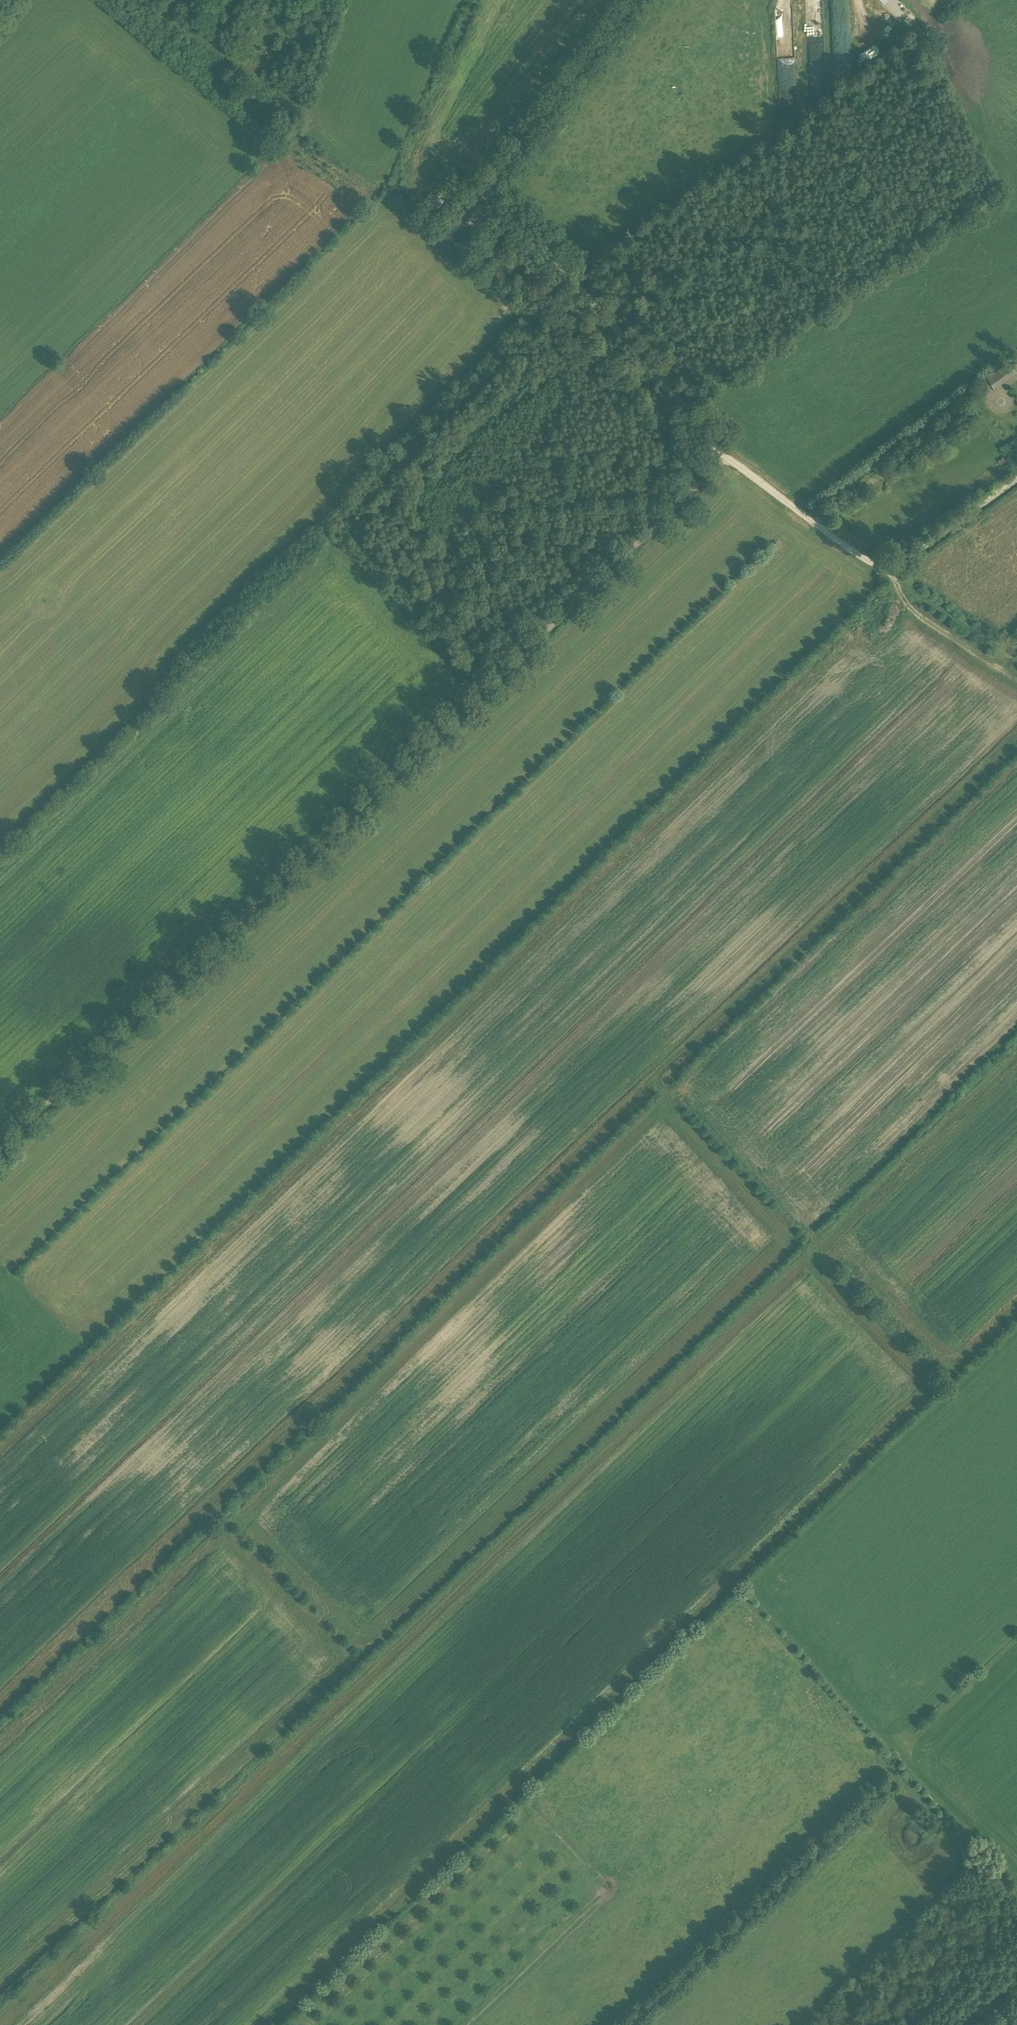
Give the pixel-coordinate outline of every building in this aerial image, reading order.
[(794,14),(792,0),(784,0),(775,1),(778,16),(794,14)] [(904,4),(901,0),(878,0),(893,15),(904,4)] [(443,200),(431,192),(426,199),(438,208),(443,200)] [(1016,373),(1016,372),(1009,362),(987,378),(995,389),(1016,373)]
